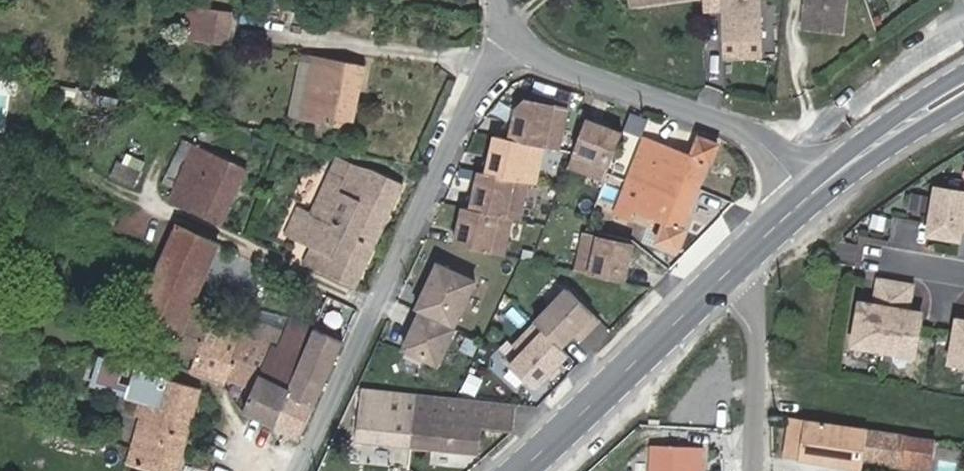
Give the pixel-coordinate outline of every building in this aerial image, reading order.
[(723,39),(755,39),(756,0),(722,0),(723,39)] [(802,25),(841,29),(844,0),(804,0),(802,25)] [(227,45),(231,16),(201,11),(197,40),(227,45)] [(356,130),(360,105),(351,104),(353,93),(362,94),(367,65),(317,57),(306,122),(356,130)] [(351,104),(360,105),(362,94),(353,93),(351,104)] [(506,256),(514,218),(519,219),(528,182),(535,183),(544,146),(559,149),(568,108),(527,99),(517,109),(510,139),(495,136),(487,173),(479,172),(471,209),(464,208),(455,245),(506,256)] [(587,119),(569,166),(606,179),(623,133),(587,119)] [(645,138),(615,215),(630,221),(632,214),(664,226),(656,246),(676,252),(717,147),(698,140),(692,156),(645,138)] [(163,184),(174,190),(195,146),(183,141),(163,184)] [(195,146),(174,190),(169,201),(221,227),(247,171),(195,146)] [(111,177),(134,189),(141,171),(118,161),(111,177)] [(312,216),(377,245),(404,188),(376,176),(339,162),(335,173),(332,172),(312,216)] [(935,194),(928,239),(957,244),(959,234),(963,235),(963,199),(935,194)] [(356,290),(377,245),(312,216),(301,211),(298,219),(293,216),(287,229),(292,232),(290,237),(314,248),(306,266),(356,290)] [(218,245),(177,227),(147,295),(190,311),(218,245)] [(586,234),(577,271),(626,282),(634,244),(586,234)] [(477,280),(434,259),(412,305),(419,308),(400,348),(437,365),(477,280)] [(860,308),(853,349),(883,355),(913,360),(920,319),(906,316),(911,291),(895,288),(878,285),(874,311),(860,308)] [(564,286),(532,319),(562,348),(594,314),(564,286)] [(175,351),(197,359),(210,323),(188,315),(190,311),(147,295),(139,315),(182,333),(175,351)] [(313,328),(317,319),(309,316),(306,325),(313,328)] [(259,375),(290,388),(313,328),(306,325),(291,318),(285,333),(243,317),(239,328),(244,330),(243,335),(272,345),(259,375)] [(224,387),(225,384),(243,335),(210,323),(197,359),(192,374),(205,379),(224,387)] [(950,366),(963,369),(963,327),(957,325),(950,366)] [(540,327),(508,360),(537,389),(570,356),(540,327)] [(287,394),(315,406),(345,341),(313,328),(290,388),(287,394)] [(274,428),(287,394),(290,388),(259,375),(272,345),(243,335),(225,384),(251,394),(244,413),(274,428)] [(459,335),(452,353),(472,360),(478,343),(459,335)] [(132,450),(129,465),(151,470),(180,470),(202,390),(139,371),(136,383),(126,380),(132,360),(110,353),(102,381),(134,390),(132,397),(142,401),(132,450)] [(373,427),(384,428),(387,393),(361,390),(360,401),(375,402),(373,427)] [(382,447),(408,449),(410,428),(443,431),(446,399),(387,393),(384,428),(382,447)] [(299,440),(315,406),(287,394),(274,428),(299,440)] [(482,432),(513,434),(514,433),(517,407),(446,399),(443,431),(410,428),(408,449),(479,457),(481,439),(482,432)] [(783,458),(798,460),(804,421),(788,419),(783,458)] [(798,460),(798,463),(853,470),(863,470),(864,463),(868,432),(804,421),(798,460)] [(656,446),(655,470),(697,470),(698,448),(693,448),(693,427),(666,426),(666,447),(656,446)] [(693,427),(693,448),(698,448),(705,448),(706,428),(693,427)] [(481,439),(505,440),(513,434),(482,432),(481,439)] [(864,463),(913,470),(932,470),(935,452),(936,443),(868,432),(864,463)] [(936,443),(935,452),(963,457),(963,447),(936,443)] [(698,448),(697,470),(704,470),(705,448),(698,448)]
